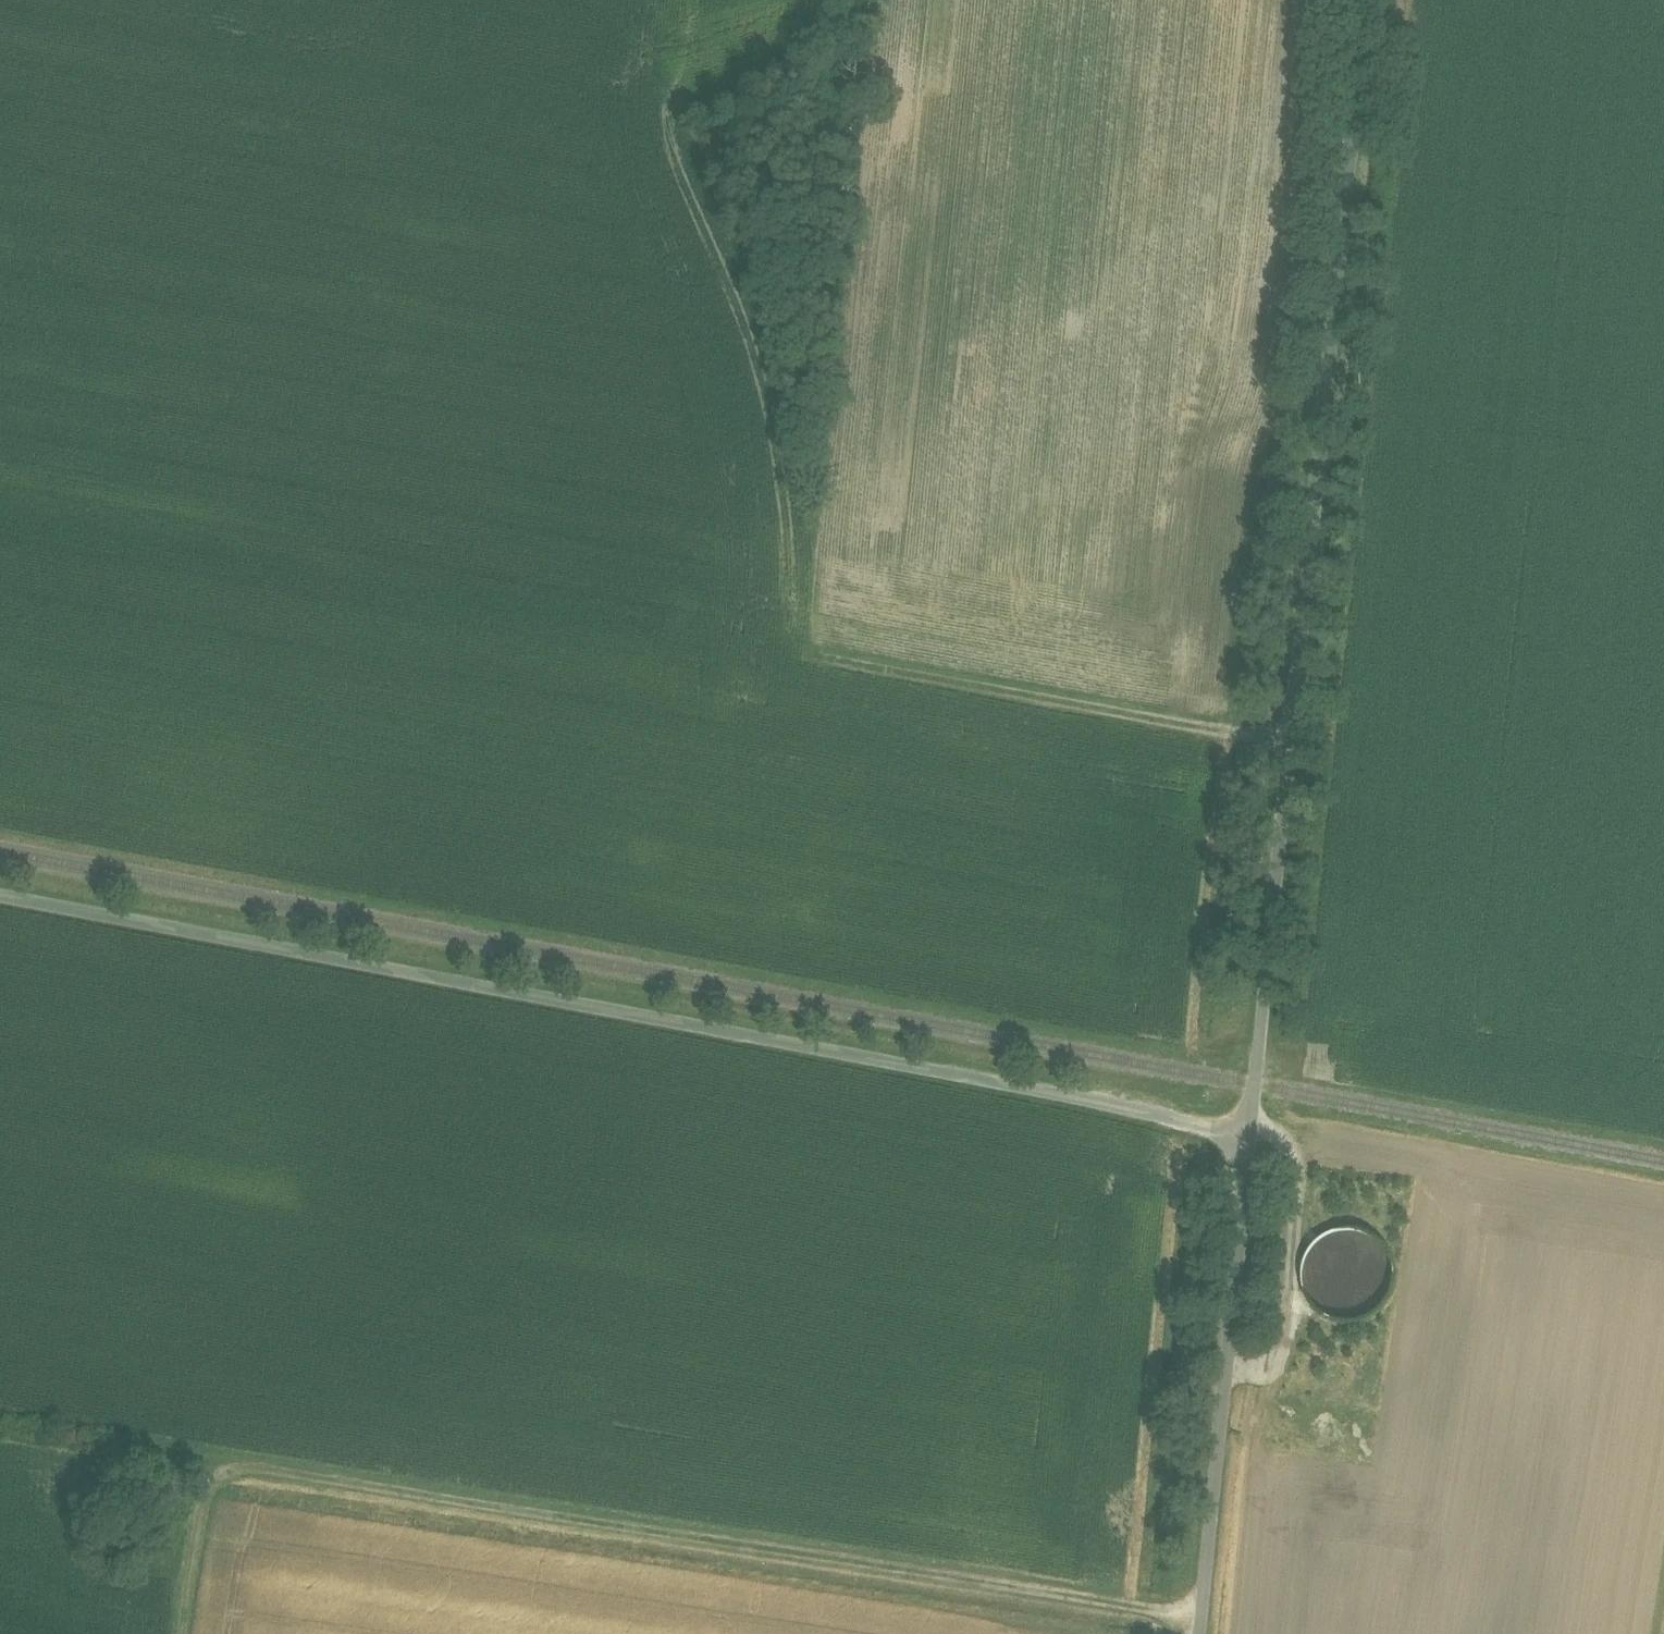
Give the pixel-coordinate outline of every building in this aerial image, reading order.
[(1320,1290),(1369,1291),(1370,1235),(1321,1234),(1320,1290)]
